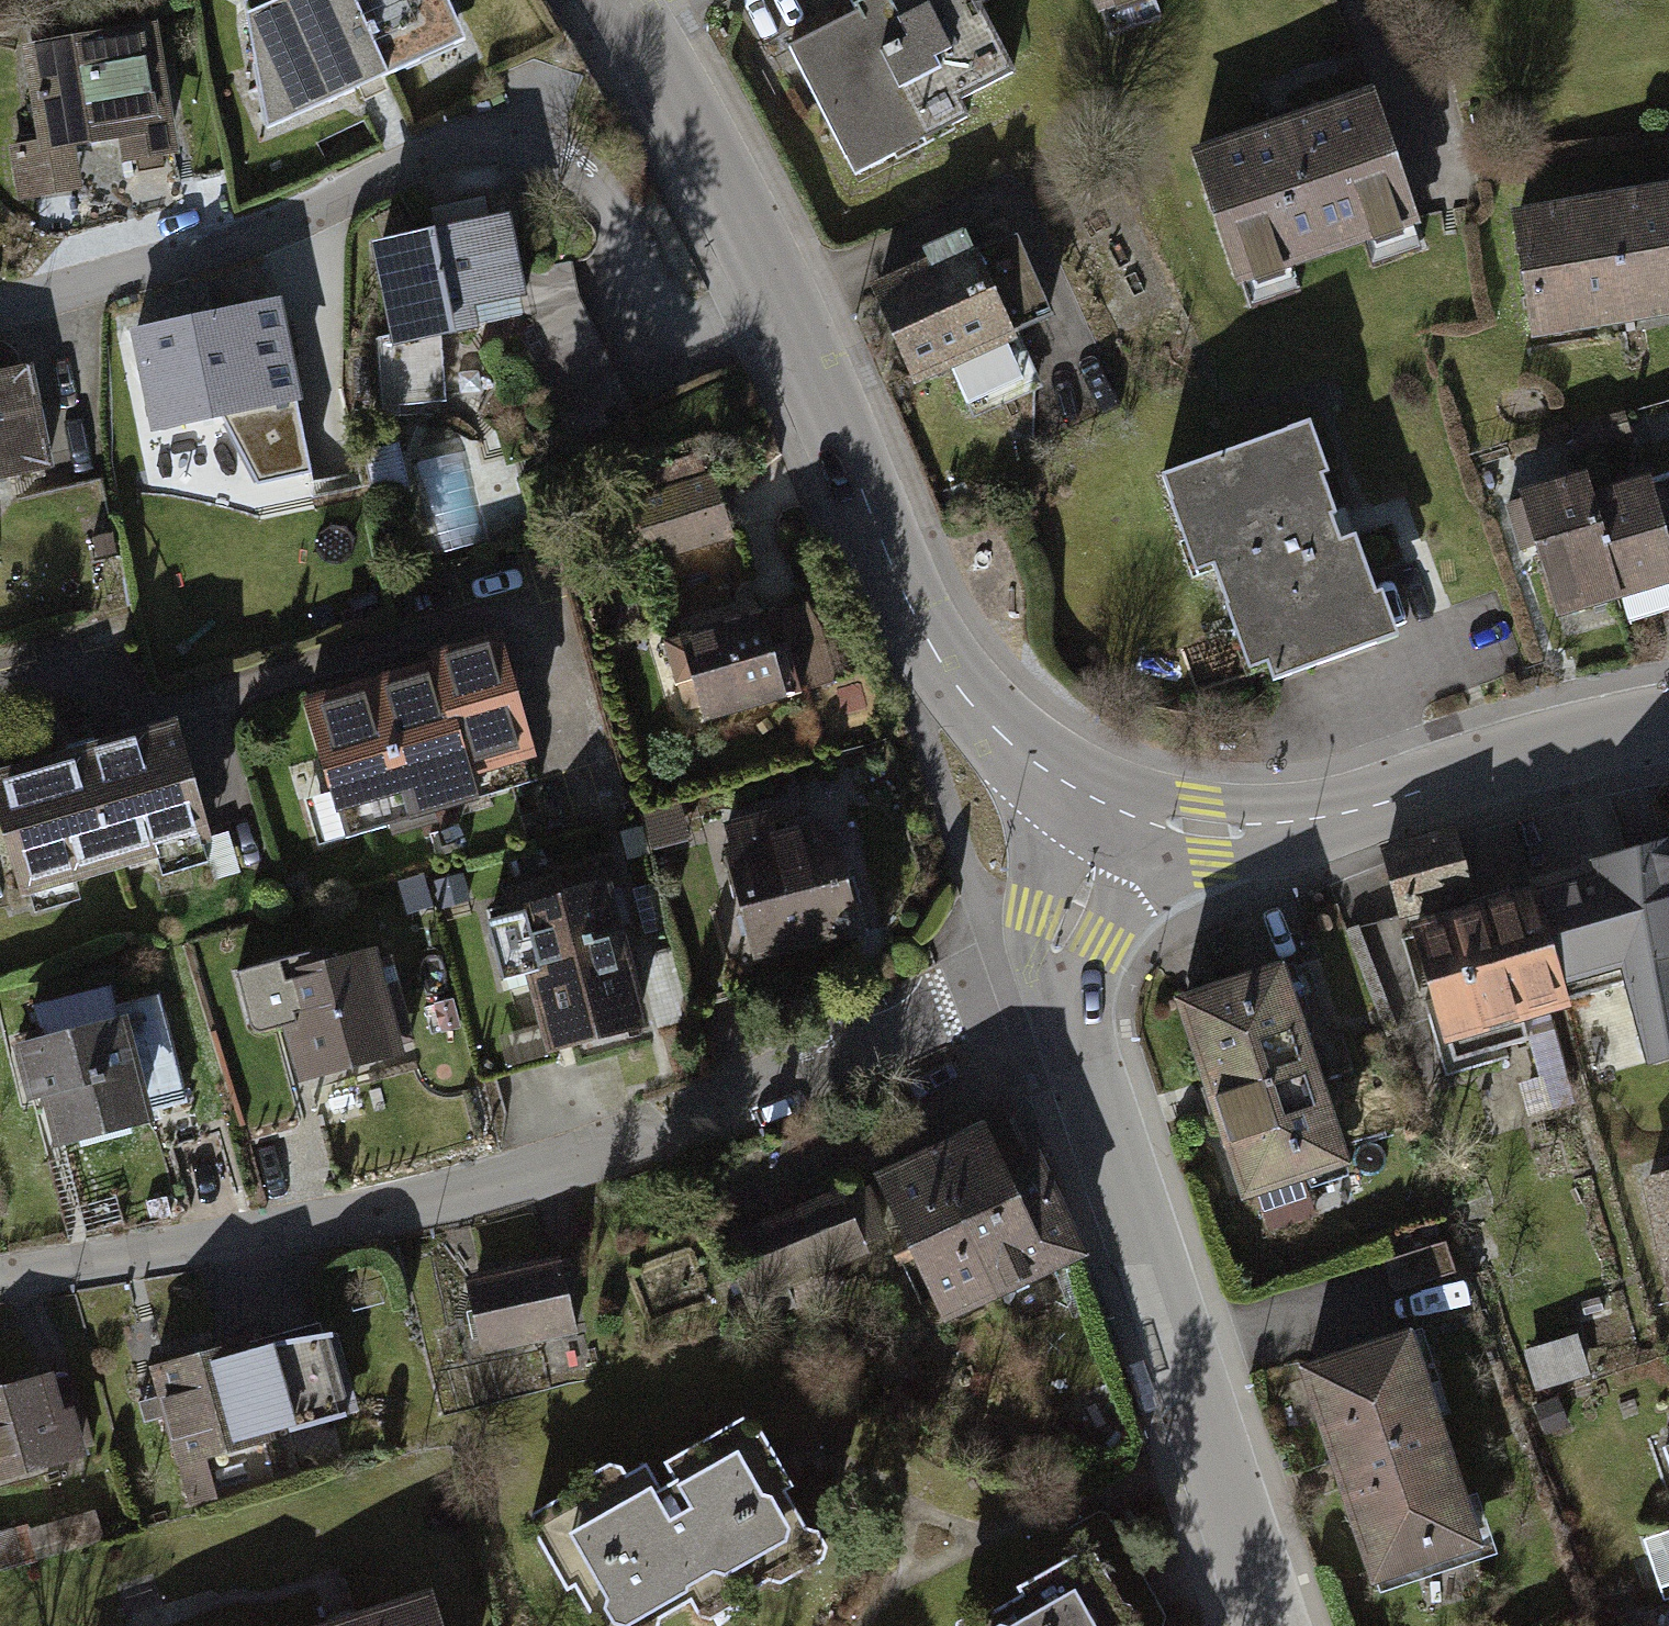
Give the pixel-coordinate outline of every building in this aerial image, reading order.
[(244,4),(265,132),(465,42),(446,0),(252,0),(244,4)] [(782,49),(848,179),(970,118),(960,100),(1012,74),(975,0),(879,0),(782,49)] [(152,30),(30,51),(46,147),(124,134),(129,159),(168,153),(163,128),(168,127),(152,30)] [(1,69),(18,135),(40,130),(23,63),(1,69)] [(1366,95),(1202,150),(1248,289),(1412,234),(1366,95)] [(1511,212),(1531,339),(1668,318),(1668,187),(1511,212)] [(1008,228),(870,289),(915,391),(1053,329),(1008,228)] [(525,232),(436,249),(455,341),(544,323),(525,232)] [(327,305),(185,328),(202,432),(344,409),(327,305)] [(0,396),(0,509),(101,488),(78,380),(0,396)] [(1372,646),(1285,435),(1151,489),(1237,701),(1372,646)] [(1625,478),(1565,494),(1592,600),(1653,584),(1625,478)] [(1592,600),(1565,494),(1504,510),(1532,616),(1592,600)] [(784,590),(664,626),(695,721),(829,673),(784,590)] [(525,628),(344,677),(380,811),(562,762),(525,628)] [(214,740),(26,776),(48,893),(237,857),(214,740)] [(856,912),(831,821),(734,847),(758,938),(856,912)] [(1522,889),(1556,1009),(1627,986),(1649,1063),(1668,1058),(1668,845),(1522,889)] [(1438,1044),(1556,1009),(1522,889),(1402,925),(1438,1044)] [(601,898),(503,919),(534,1062),(632,1041),(601,898)] [(374,950),(255,985),(291,1104),(409,1069),(374,950)] [(1277,961),(1167,997),(1236,1202),(1345,1166),(1277,961)] [(187,1026),(68,1054),(93,1159),(212,1131),(187,1026)] [(1000,1116),(884,1177),(962,1326),(1079,1265),(1000,1116)] [(1639,1180),(1668,1303),(1668,1173),(1639,1180)] [(827,1187),(726,1228),(762,1316),(863,1276),(827,1187)] [(1442,1242),(1381,1262),(1391,1292),(1452,1272),(1442,1242)] [(591,1250),(506,1283),(543,1381),(629,1349),(591,1250)] [(1401,1331),(1291,1368),(1364,1586),(1474,1550),(1401,1331)] [(285,1333),(194,1365),(240,1494),(331,1461),(285,1333)] [(0,1403),(0,1407),(38,1503),(122,1469),(83,1370),(0,1403)] [(545,1513),(594,1625),(681,1625),(814,1569),(752,1425),(545,1513)] [(1649,1537),(1665,1588),(1668,1586),(1668,1530),(1649,1537)] [(1035,1625),(1153,1625),(1131,1580),(1035,1625)] [(466,1601),(378,1625),(473,1625),(466,1601)]
